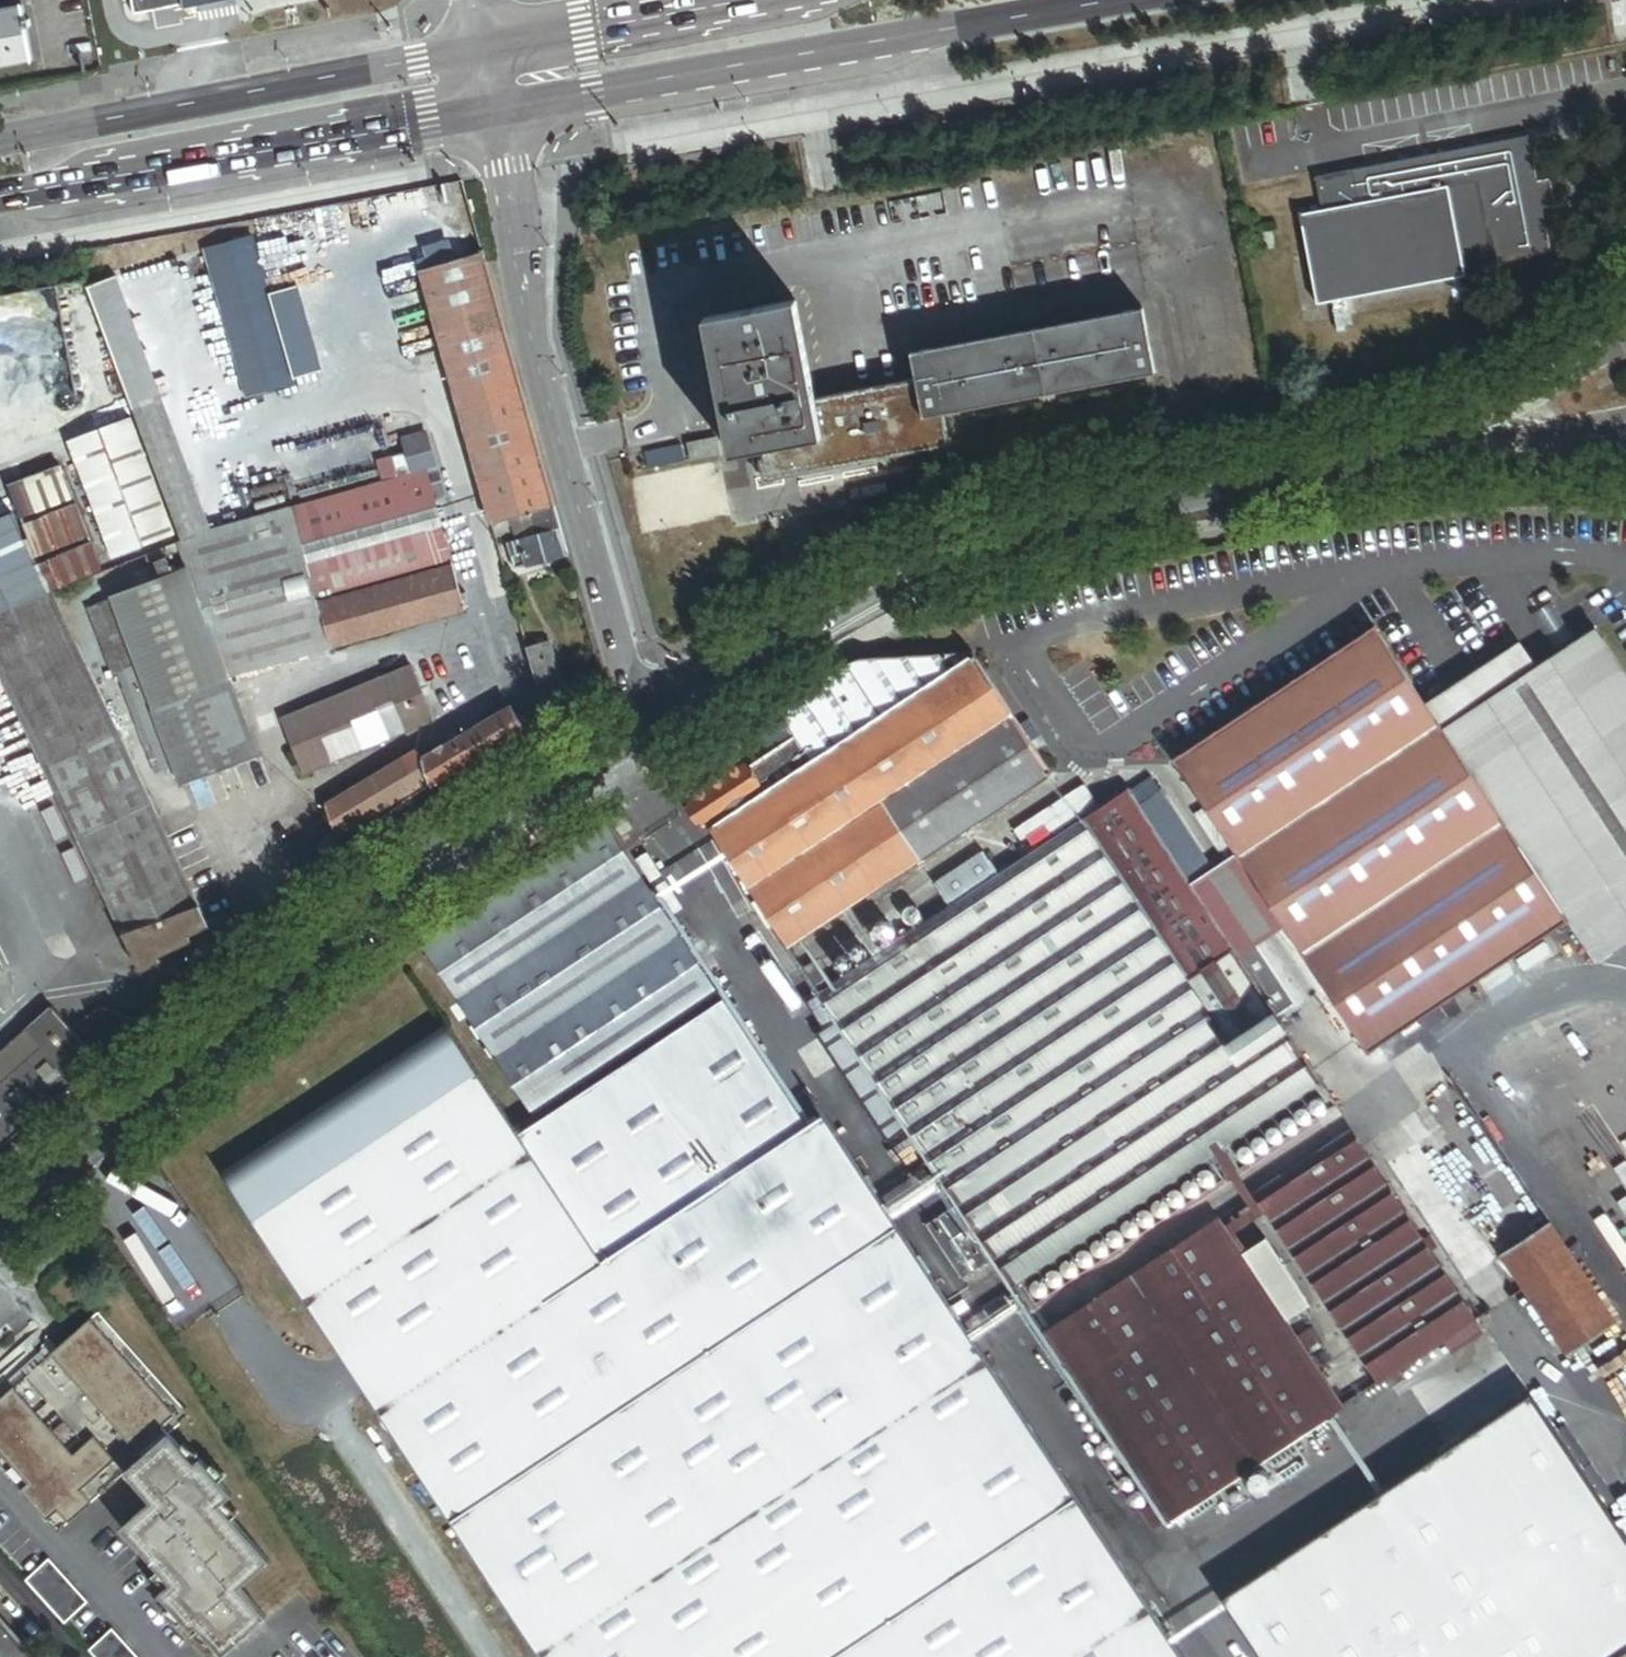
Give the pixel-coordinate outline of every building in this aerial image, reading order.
[(133,15),(182,6),(181,0),(130,0),(133,15)] [(183,10),(237,0),(181,0),(182,6),(183,10)] [(25,21),(23,7),(0,11),(0,66),(33,60),(27,28),(25,21)] [(1539,183),(1530,137),(1316,176),(1323,211),(1300,215),(1316,304),(1465,277),(1464,271),(1552,254),(1544,209),(1556,207),(1551,181),(1539,183)] [(330,215),(258,229),(266,268),(338,254),(330,215)] [(254,235),(205,249),(249,399),(297,385),(254,235)] [(531,513),(555,506),(483,253),(420,271),(492,524),(506,520),(531,513)] [(112,270),(83,281),(131,406),(160,395),(112,270)] [(763,480),(941,445),(935,415),(1152,372),(1139,308),(909,354),(915,381),(811,401),(791,301),(701,319),(728,455),(757,449),(763,480)] [(160,395),(131,406),(137,423),(136,423),(181,542),(212,531),(160,395)] [(69,441),(114,557),(175,533),(130,417),(69,441)] [(403,441),(407,455),(413,475),(427,471),(436,469),(427,435),(403,441)] [(714,439),(684,445),(687,463),(717,457),(714,439)] [(644,472),(681,465),(677,447),(641,454),(644,472)] [(413,475),(407,455),(392,459),(397,480),(413,475)] [(62,466),(8,487),(20,519),(74,499),(62,466)] [(427,471),(434,499),(444,496),(436,469),(427,471)] [(397,480),(292,510),(318,601),(453,563),(434,499),(427,471),(413,475),(397,480)] [(32,559),(89,538),(77,505),(27,524),(34,543),(27,545),(32,559)] [(537,534),(561,528),(555,506),(531,513),(537,534)] [(181,542),(177,543),(188,571),(157,583),(138,591),(112,601),(112,603),(138,671),(175,770),(182,788),(259,759),(229,678),(331,649),(318,601),(292,510),(212,531),(181,542)] [(537,534),(531,513),(506,520),(510,533),(512,542),(537,534)] [(0,524),(0,614),(47,595),(46,594),(35,566),(32,559),(27,545),(15,518),(0,524)] [(510,533),(506,520),(492,524),(496,537),(510,533)] [(516,569),(568,554),(561,528),(537,534),(512,542),(508,543),(516,569)] [(46,594),(102,571),(91,543),(35,566),(46,594)] [(466,610),(453,563),(318,601),(331,649),(466,610)] [(138,591),(157,583),(152,570),(133,577),(138,591)] [(117,732),(52,593),(47,595),(0,614),(0,676),(44,769),(117,732)] [(115,680),(119,679),(138,671),(112,603),(89,612),(115,680)] [(1426,706),(1375,628),(1254,708),(1182,756),(1173,761),(1235,854),(1243,867),(1285,931),(1367,1056),(1569,923),(1443,732),(1426,706)] [(1600,972),(1625,955),(1625,671),(1599,630),(1520,681),(1443,732),(1569,923),(1600,972)] [(568,707),(550,643),(528,649),(546,716),(547,719),(568,707)] [(973,659),(968,654),(851,670),(780,714),(795,739),(813,765),(973,659)] [(1503,655),(1426,706),(1443,732),(1520,681),(1503,655)] [(790,947),(1050,777),(1029,744),(1037,740),(1031,731),(1026,723),(1018,728),(977,666),(973,659),(813,765),(766,795),(713,830),(790,947)] [(414,666),(282,720),(305,776),(437,721),(414,666)] [(156,777),(175,770),(138,671),(119,679),(156,777)] [(431,788),(525,732),(523,729),(512,708),(427,758),(423,760),(431,788)] [(780,714),(757,729),(772,754),(795,739),(780,714)] [(44,769),(122,935),(198,906),(117,732),(44,769)] [(766,795),(813,765),(795,739),(772,754),(749,769),(766,795)] [(410,800),(431,788),(423,760),(427,758),(421,749),(346,794),(333,802),(327,806),(332,821),(335,829),(343,853),(363,836),(410,800)] [(708,822),(713,830),(766,795),(749,769),(747,767),(694,801),(691,812),(700,824),(708,822)] [(333,802),(346,794),(343,788),(329,795),(333,802)] [(1127,792),(1081,823),(1239,1063),(1286,1032),(1240,961),(1197,896),(1189,885),(1127,792)] [(1028,841),(1035,853),(1079,823),(1072,812),(1028,841)] [(318,845),(335,829),(332,821),(312,836),(318,845)] [(455,920),(421,943),(534,1116),(719,995),(606,822),(455,920)] [(1239,1063),(1081,823),(1079,823),(1035,853),(830,986),(820,993),(940,1174),(980,1235),(1239,1063)] [(330,864),(343,853),(335,829),(318,845),(330,864)] [(1197,896),(1243,867),(1235,854),(1189,885),(1197,896)] [(1240,961),(1285,931),(1243,867),(1197,896),(1240,961)] [(122,935),(141,974),(161,965),(158,959),(192,944),(189,937),(209,927),(198,906),(122,935)] [(815,963),(805,969),(820,993),(830,986),(815,963)] [(604,1269),(822,1127),(789,1078),(736,997),(519,1139),(604,1269)] [(155,1003),(142,1013),(149,1020),(159,1012),(155,1003)] [(1323,1087),(1286,1032),(1239,1063),(980,1235),(1017,1291),(1322,1088),(1323,1087)] [(536,1656),(1172,1656),(881,1216),(822,1127),(604,1269),(519,1139),(451,1037),(225,1185),(348,1372),(536,1656)] [(1351,1133),(1254,1196),(1377,1385),(1474,1322),(1351,1133)] [(993,1263),(958,1209),(940,1221),(975,1274),(993,1263)] [(1044,1333),(1168,1523),(1343,1409),(1306,1352),(1296,1337),(1219,1219),(1044,1333)] [(1581,1376),(1625,1347),(1625,1340),(1549,1225),(1502,1257),(1581,1376)] [(0,1403),(0,1463),(65,1534),(130,1474),(158,1505),(129,1530),(179,1586),(169,1595),(201,1630),(206,1625),(233,1655),(277,1616),(250,1586),(280,1559),(229,1503),(240,1494),(208,1458),(201,1465),(174,1435),(173,1434),(195,1415),(195,1414),(101,1311),(0,1403)] [(1309,1328),(1296,1337),(1306,1352),(1319,1343),(1309,1328)] [(1199,1568),(1258,1656),(1314,1656),(1582,1481),(1506,1367),(1199,1568)] [(91,1611),(51,1568),(28,1589),(67,1633),(91,1611)] [(0,1620),(0,1656),(32,1656),(0,1620)] [(113,1639),(92,1656),(129,1656),(113,1639)]
